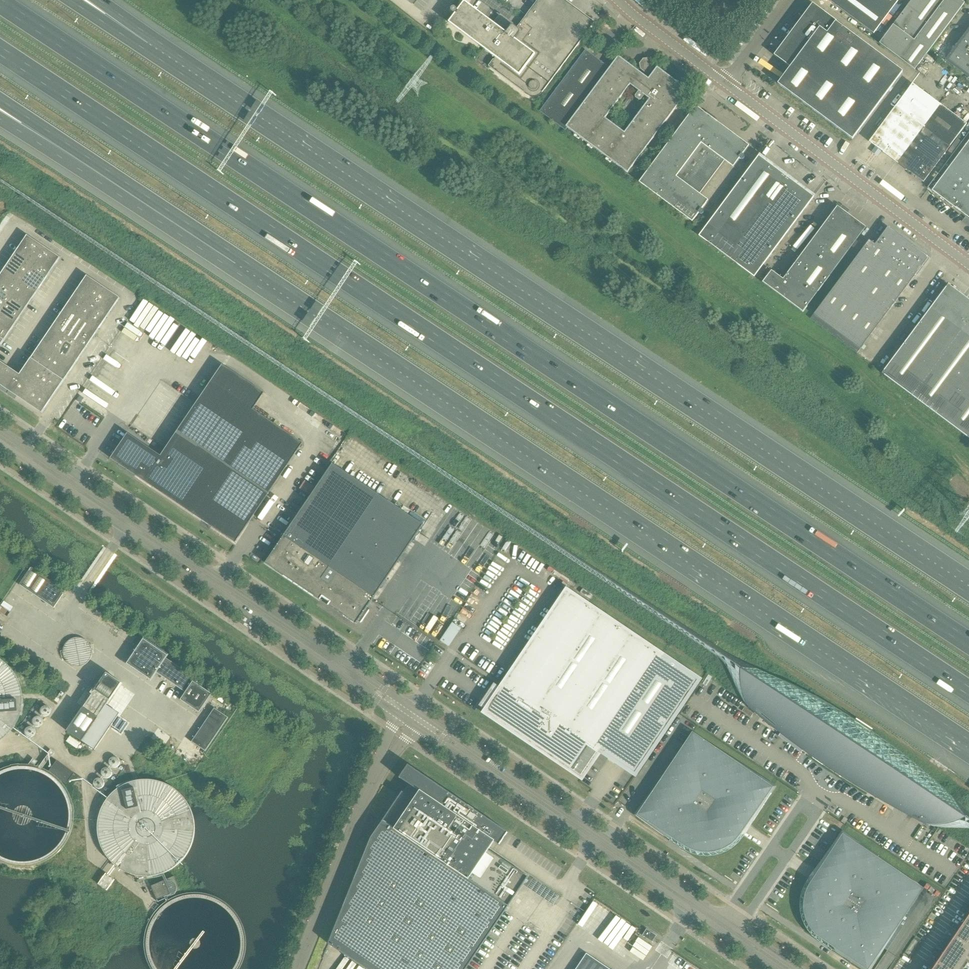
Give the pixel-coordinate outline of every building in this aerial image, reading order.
[(495,58),(494,60),(493,60),(488,66),(527,95),(530,96),(533,97),(537,96),(540,95),(542,93),(595,22),(565,0),(538,0),(517,28),(513,26),(511,26),(511,24),(501,26),(501,28),(500,29),(464,2),(458,11),(457,10),(456,9),(456,8),(455,8),(454,8),(453,8),(452,8),(452,9),(451,9),(451,10),(451,11),(452,12),(453,13),(454,13),(455,14),(449,23),(495,58)] [(873,34),(899,0),(828,0),(873,34)] [(911,14),(905,9),(879,44),(915,70),(964,3),(960,0),(922,0),(911,14)] [(790,67),(777,84),(852,140),(902,72),(836,22),(837,22),(812,4),(774,55),(790,67)] [(945,61),(968,79),(968,28),(945,61)] [(649,73),(648,70),(645,71),(642,74),(618,56),(617,58),(609,68),(585,50),(540,111),(565,131),(567,128),(627,173),(689,91),(657,67),(648,79),(646,77),(649,73)] [(880,150),(896,162),(923,182),(950,147),(966,124),(912,84),(896,105),(869,142),(877,148),(873,150),(879,154),(880,150)] [(696,106),(691,112),(641,180),(639,182),(692,222),(699,213),(700,214),(701,214),(702,214),(703,214),(703,213),(704,212),(703,211),(703,210),(701,209),(708,200),(699,194),(724,161),(733,167),(739,158),(741,159),(742,160),(743,159),(744,159),(744,158),(744,157),(744,156),(744,155),(742,154),(749,146),(696,106)] [(968,219),(968,132),(928,188),(968,219)] [(758,156),(710,221),(699,236),(754,277),(813,197),(814,197),(815,195),(813,196),(760,156),(760,154),(759,154),(758,156)] [(837,206),(822,226),(851,248),(866,228),(837,206)] [(822,226),(806,248),(834,270),(851,248),(822,226)] [(810,319),(833,336),(836,332),(905,240),(888,227),(875,244),(869,240),(810,319)] [(27,236),(16,252),(32,263),(44,247),(27,236)] [(905,240),(836,332),(833,336),(857,353),(928,257),(905,240)] [(60,258),(44,247),(32,263),(49,275),(60,258)] [(806,248),(790,270),(818,292),(834,270),(806,248)] [(16,252),(5,269),(21,280),(32,263),(16,252)] [(32,263),(21,280),(38,291),(49,275),(32,263)] [(0,276),(0,290),(10,297),(21,280),(5,269),(0,276)] [(818,292),(790,270),(783,279),(771,271),(763,282),(803,312),(818,292)] [(87,276),(76,293),(92,304),(103,287),(87,276)] [(21,280),(10,297),(26,308),(38,291),(21,280)] [(923,404),(968,343),(968,300),(948,285),(882,374),(923,404)] [(120,298),(103,287),(92,304),(109,315),(120,298)] [(10,297),(0,290),(0,311),(10,297)] [(76,293),(64,309),(81,320),(92,304),(76,293)] [(0,311),(0,314),(15,324),(26,308),(10,297),(0,311)] [(92,304),(81,320),(97,331),(109,315),(92,304)] [(64,309),(53,326),(70,337),(81,320),(64,309)] [(4,341),(15,324),(0,314),(0,338),(4,341)] [(81,320),(70,337),(86,348),(97,331),(81,320)] [(53,326),(42,342),(58,353),(70,337),(53,326)] [(70,337),(58,353),(75,365),(86,348),(70,337)] [(42,342),(31,359),(47,370),(58,353),(42,342)] [(923,404),(968,439),(968,343),(923,404)] [(58,353),(47,370),(64,381),(75,365),(58,353)] [(31,359),(20,375),(32,383),(36,386),(47,370),(31,359)] [(111,459),(135,475),(235,543),(303,443),(253,410),(264,393),(222,365),(161,456),(128,434),(111,459)] [(18,396),(22,399),(32,383),(20,375),(12,369),(1,386),(2,386),(9,390),(9,391),(10,391),(17,396),(18,396)] [(47,370),(36,386),(53,397),(64,381),(47,370)] [(32,383),(22,399),(26,401),(25,402),(26,402),(34,407),(34,408),(35,407),(41,412),(41,413),(42,413),(53,397),(36,386),(32,383)] [(328,601),(330,602),(328,606),(356,624),(358,621),(361,623),(369,610),(367,608),(372,600),(423,525),(333,464),(280,541),(265,563),(320,600),(323,597),(325,598),(324,599),(327,602),(328,601)] [(66,591),(31,567),(19,585),(54,608),(66,591)] [(570,593),(552,619),(646,682),(663,656),(570,593)] [(646,682),(552,619),(506,687),(512,691),(510,694),(494,683),(481,702),(479,706),(565,764),(581,742),(574,738),(576,734),(635,774),(698,680),(663,656),(646,682)] [(443,636),(452,642),(461,629),(452,622),(443,636)] [(452,642),(443,636),(440,641),(449,647),(452,642)] [(151,680),(156,673),(185,692),(180,700),(199,713),(212,694),(197,683),(198,681),(204,685),(205,684),(166,658),(168,655),(144,639),(143,639),(143,640),(127,664),(151,680)] [(22,703),(22,698),(21,693),(20,689),(18,684),(14,675),(11,671),(8,668),(6,667),(1,663),(0,662),(0,743),(4,740),(7,738),(10,734),(14,730),(18,722),(20,716),(21,712),(22,703)] [(83,708),(98,718),(122,683),(107,673),(83,708)] [(750,704),(748,707),(759,717),(768,725),(778,732),(787,739),(797,746),(806,753),(816,760),(826,767),(836,774),(842,778),(853,784),(863,790),(873,796),(883,802),(894,808),(904,814),(915,819),(925,825),(946,792),(939,785),(931,778),(924,772),(916,765),(908,759),(900,753),(893,747),(884,741),(876,735),(868,729),(860,724),(851,719),(843,713),(836,709),(827,704),(819,699),(810,695),(801,690),(792,686),(783,681),(770,675),(750,704)] [(67,731),(82,742),(84,738),(98,718),(83,708),(80,713),(67,731)] [(191,742),(205,751),(228,717),(214,708),(191,742)] [(743,836),(751,825),(755,819),(777,786),(692,732),(678,753),(633,815),(663,836),(682,849),(684,850),(686,852),(689,853),(691,854),(694,855),(696,855),(699,856),(702,856),(704,857),(708,857),(711,857),(713,856),(716,856),(718,855),(721,854),(723,853),(726,852),(728,851),(730,850),(732,848),(736,845),(738,844),(739,842),(741,840),(743,837),(743,836)] [(56,761),(48,772),(65,784),(73,774),(56,761)] [(383,819),(371,838),(328,944),(366,968),(466,968),(528,876),(488,850),(494,842),(499,845),(508,832),(408,765),(399,778),(409,784),(403,792),(402,791),(383,819)] [(193,835),(194,832),(193,827),(192,821),(190,813),(188,808),(185,804),(183,800),(179,797),(175,793),(172,790),(164,786),(158,784),(155,784),(146,783),(140,783),(136,784),(128,786),(125,787),(120,790),(116,793),(113,796),(109,799),(106,802),(102,810),(100,814),(99,819),(97,827),(97,832),(98,837),(98,841),(100,846),(101,850),(103,854),(106,858),(110,863),(114,868),(118,871),(126,875),(133,877),(138,878),(144,879),(147,879),(153,878),(158,877),(162,876),(169,873),(172,871),(176,868),(179,865),(183,861),(185,858),(189,850),(191,846),(192,841),(193,835)] [(832,950),(838,954),(861,968),(871,968),(896,931),(923,888),(842,830),(815,868),(808,880),(804,886),(802,889),(802,891),(801,894),(800,896),(800,899),(799,901),(799,904),(799,907),(799,909),(799,912),(800,913),(800,916),(801,919),(802,921),(803,923),(804,926),(806,928),(807,930),(809,932),(810,934),(812,936),(813,937),(825,946),(832,950)] [(98,885),(107,891),(115,880),(106,874),(98,885)] [(151,886),(157,900),(180,890),(174,876),(151,886)] [(932,968),(968,968),(968,915),(932,968)] [(646,929),(644,932),(642,935),(644,937),(645,936),(652,941),(653,939),(655,936),(648,931),(649,930),(646,929)] [(587,957),(579,968),(605,968),(587,957)]
